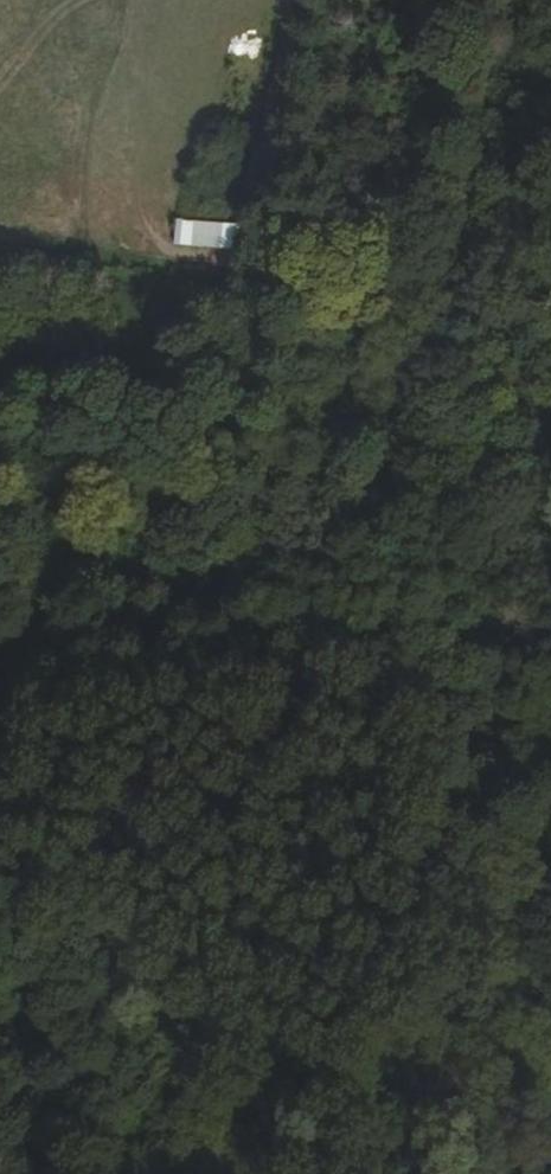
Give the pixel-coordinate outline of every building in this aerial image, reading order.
[(174,221),(173,245),(237,249),(238,224),(174,221)]
